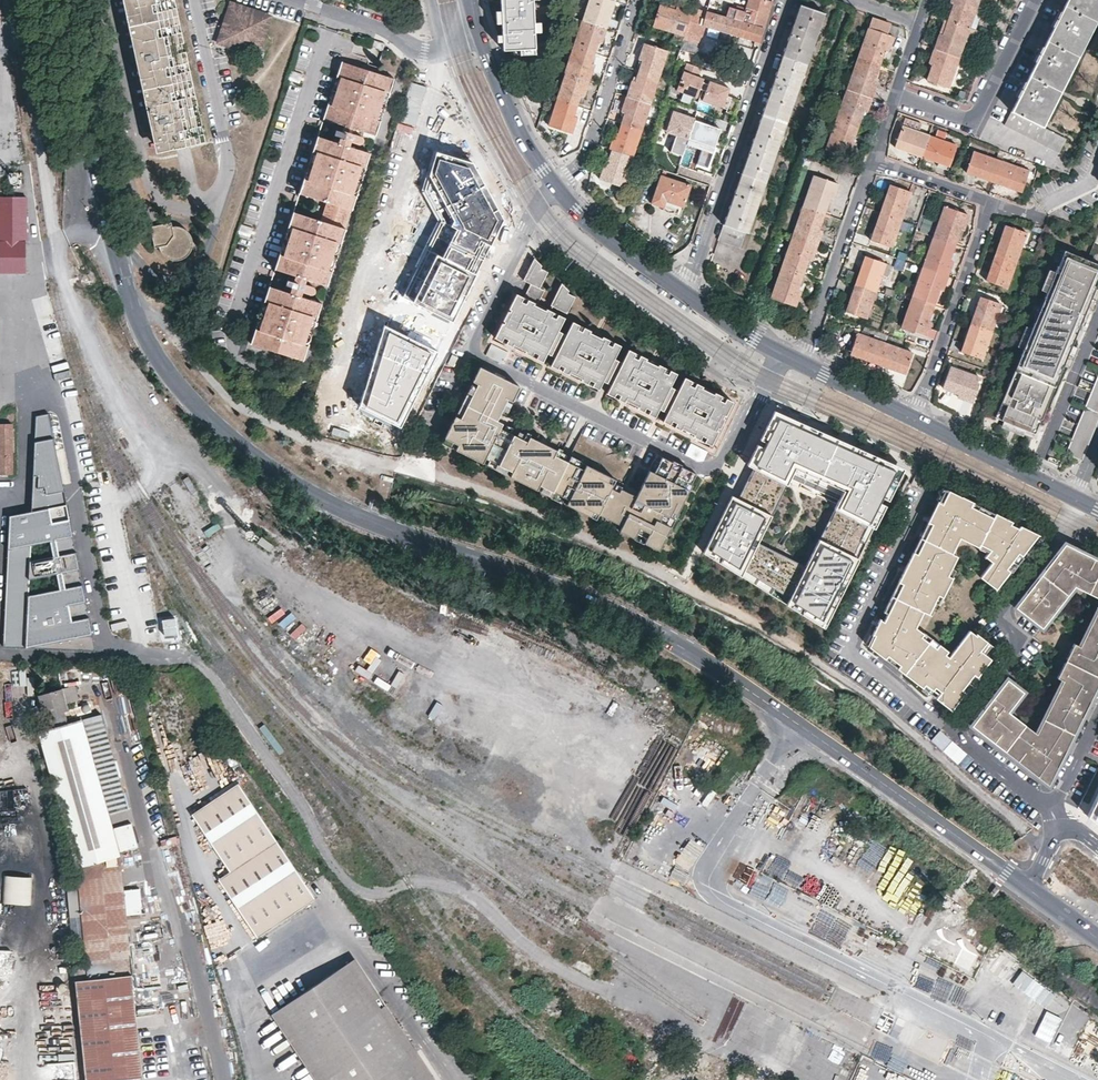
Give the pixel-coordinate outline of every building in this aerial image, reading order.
[(134,0),(131,0),(129,1),(141,55),(146,53),(134,0)] [(175,0),(134,0),(146,53),(141,55),(141,59),(143,64),(147,63),(159,117),(155,118),(155,122),(157,127),(162,126),(168,153),(207,145),(175,0)] [(535,0),(501,0),(504,52),(537,52),(535,0)] [(611,11),(608,10),(611,0),(590,0),(588,5),(583,20),(606,28),(611,11)] [(734,19),(693,8),(692,12),(684,36),(683,38),(699,43),(700,44),(706,27),(759,42),(772,1),(768,0),(749,0),(743,22),(734,19)] [(749,0),(740,0),(734,19),(743,22),(749,0)] [(978,0),(951,0),(951,3),(954,4),(949,20),(969,27),(976,6),(978,0)] [(1042,128),(1039,126),(1097,9),(1097,0),(1068,0),(1056,22),(1040,54),(1022,90),(1004,126),(1059,153),(1066,140),(1042,128)] [(684,36),(692,12),(676,6),(674,11),(659,5),(651,26),(673,33),(684,36)] [(747,233),(823,13),(800,5),(718,240),(740,247),(745,232),(747,233)] [(976,6),(969,27),(976,29),(984,9),(976,6)] [(1039,126),(1042,128),(1097,17),(1097,9),(1039,126)] [(256,61),(269,21),(234,10),(231,11),(218,49),(256,61)] [(892,36),(885,33),(889,24),(873,18),(869,28),(859,58),(878,65),(884,50),(887,51),(892,36)] [(594,53),(597,43),(600,43),(606,28),(583,20),(574,47),(594,53)] [(940,33),(934,49),(958,57),(969,27),(949,20),(944,35),(940,33)] [(900,28),(889,24),(885,33),(892,36),(897,38),(900,28)] [(966,60),(977,29),(976,29),(969,27),(958,57),(966,60)] [(671,41),(681,44),(683,38),(684,36),(673,33),(671,41)] [(699,43),(683,38),(681,44),(681,45),(696,51),(699,43)] [(384,44),(373,41),(371,47),(382,50),(384,44)] [(641,60),(638,71),(658,77),(666,51),(643,43),(638,59),(641,60)] [(588,80),(593,64),(590,63),(594,53),(574,47),(566,73),(588,80)] [(934,49),(929,64),(933,66),(927,81),(947,88),(958,57),(934,49)] [(871,97),(876,81),(873,80),(878,65),(859,58),(848,88),(871,97)] [(261,331),(255,329),(250,344),(303,361),(321,304),(300,297),(302,292),(309,294),(310,295),(312,294),(314,294),(314,292),(314,291),(314,290),(314,288),(312,287),(304,285),(306,280),(327,287),(345,230),(344,229),(350,210),(352,210),(369,154),(348,147),(350,142),(357,144),(359,144),(360,144),(361,143),(362,142),(362,141),(362,140),(362,139),(361,137),(360,136),(352,134),(354,129),(375,136),(393,79),(340,62),(336,76),(342,78),(333,107),(327,104),(322,119),(341,125),(339,130),(335,130),(334,135),(337,136),(335,142),(316,137),(312,151),(318,153),(309,181),(303,179),(300,187),(298,194),(326,202),(320,221),(292,213),(288,226),(294,229),(285,257),(278,255),(274,269),(292,276),(290,281),(287,280),(286,286),(289,287),(287,293),(268,287),(263,302),(270,304),(261,331)] [(697,76),(700,68),(685,62),(676,90),(696,97),(699,89),(702,82),(703,78),(697,76)] [(159,117),(147,63),(143,64),(155,118),(159,117)] [(527,71),(512,78),(520,93),(535,86),(527,71)] [(638,71),(635,81),(631,80),(626,97),(649,104),(658,77),(638,71)] [(576,106),(579,95),(583,96),(588,80),(566,73),(557,100),(576,106)] [(342,78),(336,76),(327,104),(333,107),(342,78)] [(731,114),(735,115),(740,101),(726,96),(729,88),(709,81),(707,84),(705,91),(702,100),(726,109),(725,112),(731,114)] [(699,89),(705,91),(707,84),(702,82),(699,89)] [(857,126),(863,111),(866,112),(871,97),(848,88),(837,119),(857,126)] [(624,114),(621,124),(640,131),(649,104),(626,97),(621,113),(624,114)] [(573,117),(576,106),(557,100),(548,126),(571,134),(576,117),(573,117)] [(669,152),(681,156),(685,144),(687,139),(694,120),(694,119),(670,111),(663,130),(675,134),(669,152)] [(852,142),(857,126),(837,119),(826,151),(849,159),(855,143),(852,142)] [(687,139),(702,144),(701,149),(696,164),(707,167),(711,153),(720,129),(694,120),(687,139)] [(621,124),(618,134),(614,133),(609,149),(612,150),(632,156),(640,131),(621,124)] [(168,153),(162,126),(157,127),(163,154),(168,153)] [(908,152),(922,157),(929,136),(901,126),(895,144),(903,146),(901,150),(908,152)] [(935,138),(929,136),(922,157),(941,164),(940,167),(948,170),(949,167),(956,145),(944,141),(946,134),(937,131),(935,138)] [(702,144),(687,139),(685,144),(701,149),(702,144)] [(402,297),(453,321),(503,220),(472,163),(434,150),(421,192),(437,222),(402,297)] [(623,187),(633,157),(632,156),(612,150),(607,165),(604,164),(599,179),(623,187)] [(898,159),(905,161),(908,152),(901,150),(898,159)] [(312,151),(303,179),(309,181),(318,153),(312,151)] [(972,175),(994,182),(1001,161),(972,151),(966,169),(973,171),(972,175)] [(994,182),(1014,189),(1015,186),(1023,188),(1029,170),(1001,161),(994,182)] [(683,207),(690,186),(660,175),(651,204),(664,208),(667,202),(683,207)] [(815,176),(804,206),(824,213),(829,199),(832,199),(837,184),(815,176)] [(887,192),(880,213),(901,221),(911,192),(893,185),(890,193),(887,192)] [(26,273),(25,197),(0,198),(0,274),(26,273)] [(816,245),(822,229),(819,228),(824,213),(804,206),(793,237),(816,245)] [(956,245),(961,230),(963,231),(969,215),(945,207),(935,238),(956,245)] [(880,213),(873,233),(876,234),(873,242),(892,248),(901,221),(880,213)] [(193,236),(190,231),(186,228),(180,226),(174,226),(173,221),(162,224),(151,226),(153,236),(155,245),(155,247),(159,246),(163,254),(167,258),(170,259),(173,260),(174,261),(178,259),(181,260),(186,258),(191,254),(193,250),(194,246),(194,242),(193,236)] [(288,226),(278,255),(285,257),(294,229),(288,226)] [(1003,233),(996,254),(1017,261),(1027,233),(1008,227),(1006,234),(1003,233)] [(803,274),(808,260),(811,261),(816,245),(793,237),(783,267),(803,274)] [(950,260),(956,245),(935,238),(924,268),(947,277),(953,261),(950,260)] [(1087,258),(1097,263),(1097,243),(1094,242),(1087,258)] [(1073,324),(1078,312),(1084,315),(1086,308),(1095,288),(1097,280),(1097,264),(1064,250),(1055,271),(1046,291),(1031,328),(1023,348),(995,416),(1003,420),(1010,423),(1014,414),(1022,418),(1019,426),(1022,428),(1035,433),(1049,399),(1043,396),(1048,384),(1054,368),(1060,371),(1063,364),(1063,363),(1058,361),(1065,343),(1071,346),(1071,344),(1074,338),(1068,336),(1073,324)] [(996,254),(989,273),(992,275),(989,282),(1007,289),(1017,261),(996,254)] [(862,264),(855,285),(876,292),(886,263),(868,257),(865,264),(862,264)] [(523,298),(515,295),(505,315),(514,320),(513,323),(504,318),(492,341),(515,353),(521,340),(524,341),(518,354),(541,365),(545,357),(547,352),(555,356),(552,361),(548,369),(571,380),(577,368),(580,369),(574,382),(597,393),(602,382),(604,378),(612,381),(610,386),(604,397),(627,408),(633,395),(636,397),(630,410),(653,421),(657,413),(659,408),(667,412),(665,416),(660,425),(683,436),(689,423),(692,425),(686,437),(709,449),(720,426),(711,421),(712,418),(721,423),(731,402),(653,363),(647,374),(644,373),(650,362),(597,335),(591,347),(588,345),(594,334),(536,305),(543,292),(539,289),(547,273),(539,269),(540,267),(533,259),(527,272),(528,273),(527,276),(525,275),(522,281),(530,285),(523,298)] [(797,290),(803,274),(783,267),(772,298),(795,307),(800,291),(797,290)] [(934,306),(939,291),(942,292),(947,277),(924,268),(913,299),(934,306)] [(1046,291),(1055,271),(1049,269),(1041,289),(1046,291)] [(657,284),(640,272),(637,276),(654,288),(657,284)] [(571,303),(574,298),(568,295),(567,294),(568,292),(560,284),(554,297),(556,298),(555,301),(553,300),(550,306),(566,314),(570,305),(571,303)] [(855,285),(848,304),(851,305),(848,313),(867,320),(876,292),(855,285)] [(1095,288),(1086,308),(1092,310),(1097,296),(1097,289),(1095,288)] [(690,309),(673,296),(671,300),(688,312),(690,309)] [(622,298),(620,301),(636,312),(638,309),(622,298)] [(979,304),(971,326),(992,333),(1002,305),(983,298),(981,305),(979,304)] [(928,322),(934,306),(913,299),(903,330),(926,338),(931,322),(928,322)] [(263,302),(255,329),(261,331),(270,304),(263,302)] [(670,332),(655,321),(653,324),(668,335),(670,332)] [(1079,326),(1073,324),(1068,336),(1074,338),(1079,326)] [(437,352),(384,325),(358,409),(400,429),(437,352)] [(971,326),(964,345),(967,346),(964,354),(983,360),(992,333),(971,326)] [(1031,328),(1025,326),(1017,346),(1023,348),(1031,328)] [(595,335),(594,334),(588,345),(591,347),(597,335),(595,335)] [(860,358),(878,365),(885,345),(858,335),(852,352),(860,356),(860,358)] [(518,354),(524,341),(521,340),(515,353),(518,354)] [(509,352),(492,343),(486,355),(503,363),(509,352)] [(1058,361),(1063,363),(1071,346),(1065,343),(1058,361)] [(1063,363),(1063,364),(1067,366),(1076,346),(1071,344),(1071,346),(1063,363)] [(878,365),(899,372),(900,369),(907,371),(913,354),(885,345),(878,365)] [(545,357),(552,361),(555,356),(547,352),(545,357)] [(652,362),(650,362),(644,373),(647,374),(653,363),(652,362)] [(1084,409),(1097,374),(1097,366),(1088,362),(1071,403),(1084,409)] [(571,380),(574,382),(580,369),(577,368),(571,380)] [(973,402),(981,379),(950,368),(943,389),(958,394),(957,397),(973,402)] [(1060,371),(1054,368),(1048,384),(1054,386),(1060,371)] [(609,492),(614,483),(568,461),(566,466),(552,459),(555,454),(543,448),(541,455),(536,452),(538,446),(527,440),(525,445),(524,445),(514,440),(507,437),(498,432),(501,427),(495,424),(491,422),(493,418),(497,420),(498,418),(499,415),(505,403),(510,405),(518,390),(502,383),(503,381),(493,376),(493,378),(478,371),(470,385),(475,388),(460,419),(458,422),(453,420),(443,442),(452,447),(456,448),(453,453),(481,467),(483,462),(487,464),(497,469),(506,473),(510,475),(508,480),(535,494),(537,489),(541,490),(550,495),(548,500),(619,532),(634,500),(632,503),(627,501),(625,503),(616,499),(617,496),(611,493),(609,492)] [(1066,452),(1081,459),(1097,418),(1097,374),(1066,452)] [(610,386),(612,381),(604,378),(602,382),(610,386)] [(1049,399),(1054,386),(1048,384),(1043,396),(1049,399)] [(460,419),(475,388),(470,385),(455,417),(460,419)] [(627,408),(630,410),(636,397),(633,395),(627,408)] [(504,418),(510,405),(505,403),(499,415),(504,418)] [(837,494),(882,513),(904,461),(770,404),(749,454),(795,473),(799,462),(843,481),(837,494)] [(665,416),(667,412),(659,408),(657,413),(665,416)] [(12,512),(3,645),(95,647),(50,412),(38,415),(34,509),(12,512)] [(1019,426),(1022,418),(1014,414),(1010,423),(1015,425),(1019,426)] [(683,436),(686,437),(692,425),(689,423),(683,436)] [(0,425),(0,475),(12,475),(12,424),(0,425)] [(507,437),(509,432),(501,427),(498,432),(507,437)] [(1060,467),(1066,452),(1071,439),(1059,434),(1047,461),(1060,467)] [(524,445),(526,440),(516,435),(514,440),(524,445)] [(452,447),(443,442),(440,447),(450,452),(452,447)] [(704,460),(709,451),(692,443),(686,454),(699,461),(704,460)] [(566,466),(568,461),(555,454),(552,459),(566,466)] [(747,464),(698,556),(826,621),(882,513),(837,494),(810,553),(767,532),(795,473),(749,454),(747,464)] [(649,470),(634,500),(619,532),(659,552),(697,474),(662,457),(654,473),(649,470)] [(494,474),(497,469),(487,464),(485,469),(494,474)] [(504,478),(506,473),(497,469),(494,474),(504,478)] [(916,474),(911,483),(916,486),(921,477),(916,474)] [(619,493),(620,491),(614,488),(611,493),(617,496),(619,492),(619,493)] [(944,488),(938,501),(942,503),(948,490),(944,488)] [(548,500),(550,495),(541,490),(538,495),(548,500)] [(972,502),(948,490),(942,503),(938,501),(931,515),(935,517),(932,523),(927,533),(923,531),(921,530),(919,536),(920,537),(924,539),(917,553),(913,551),(906,566),(910,568),(907,574),(903,572),(899,581),(903,583),(884,621),(881,627),(877,625),(873,633),(875,634),(875,635),(869,646),(886,658),(888,655),(900,664),(898,668),(923,687),(926,683),(933,689),(936,686),(940,680),(946,685),(942,690),(937,696),(953,708),(972,683),(968,681),(974,673),(978,676),(991,658),(985,653),(981,650),(987,642),(976,634),(975,635),(969,630),(948,657),(945,655),(948,651),(938,644),(936,648),(928,642),(921,637),(923,634),(915,627),(923,612),(928,614),(934,602),(938,595),(942,597),(951,578),(947,575),(951,568),(957,556),(952,554),(959,538),(979,548),(980,545),(990,550),(988,554),(985,556),(992,561),(980,577),(995,589),(1009,571),(1006,569),(1012,561),(1018,553),(1021,556),(1038,535),(1020,526),(1018,528),(1016,530),(1008,527),(1010,524),(1012,521),(995,513),(993,517),(977,509),(970,506),(972,502)] [(617,496),(616,499),(625,503),(627,501),(628,497),(619,493),(619,492),(617,496)] [(979,506),(977,509),(993,517),(995,513),(979,506)] [(928,521),(923,531),(927,533),(932,523),(928,521)] [(273,544),(261,536),(257,542),(269,551),(273,544)] [(920,537),(913,551),(917,553),(924,539),(920,537)] [(1015,608),(1041,628),(1060,604),(1056,601),(1069,584),(1074,586),(1097,598),(1097,566),(1083,559),(1086,554),(1065,544),(1056,555),(1052,560),(1055,563),(1052,567),(1049,564),(1044,570),(1040,576),(1038,578),(1033,584),(1036,586),(1033,590),(1030,588),(1026,593),(1015,607),(1015,608)] [(979,548),(978,549),(988,554),(990,550),(980,545),(979,548)] [(1015,564),(1021,556),(1018,553),(1012,561),(1015,564)] [(1086,554),(1083,559),(1097,566),(1097,560),(1086,554)] [(1009,571),(1015,564),(1012,561),(1006,569),(1009,571)] [(899,581),(892,595),(896,597),(903,583),(899,581)] [(1056,601),(1060,604),(1074,586),(1069,584),(1056,601)] [(892,595),(884,611),(888,613),(896,597),(892,595)] [(772,605),(768,610),(781,619),(785,614),(772,605)] [(1097,620),(1093,618),(1079,646),(1074,644),(1057,678),(1062,681),(1049,708),(1053,710),(1040,736),(1036,733),(1012,715),(1008,711),(1023,692),(1016,686),(1012,690),(1003,684),(971,725),(985,736),(988,733),(1034,768),(1031,772),(1048,785),(1057,767),(1060,760),(1057,759),(1060,754),(1062,756),(1066,749),(1082,718),(1085,711),(1082,710),(1084,706),(1087,707),(1090,701),(1096,688),(1092,686),(1097,673),(1097,619),(1097,620)] [(923,634),(921,637),(928,642),(931,638),(924,633),(923,634)] [(938,644),(931,638),(928,642),(936,648),(938,644)] [(991,645),(987,642),(981,650),(985,653),(991,645)] [(888,655),(886,658),(898,668),(900,664),(888,655)] [(972,683),(978,676),(974,673),(968,681),(972,683)] [(1012,690),(1016,686),(1007,679),(1003,684),(1012,690)] [(940,680),(936,686),(942,690),(946,685),(940,680)] [(109,815),(81,717),(67,721),(66,717),(71,715),(69,709),(67,701),(80,697),(76,683),(62,686),(37,694),(42,712),(44,716),(48,715),(50,726),(47,727),(39,730),(38,730),(46,758),(40,760),(52,803),(58,801),(76,867),(78,879),(85,951),(86,962),(87,978),(132,973),(126,911),(124,891),(120,853),(113,829),(109,815)] [(926,683),(923,687),(930,693),(933,689),(926,683)] [(1049,708),(1036,733),(1040,736),(1053,710),(1049,708)] [(129,809),(102,711),(81,717),(109,815),(129,809)] [(42,712),(34,714),(39,730),(47,727),(44,716),(42,712)] [(985,736),(1031,772),(1034,768),(988,733),(985,736)] [(238,782),(191,813),(229,870),(218,878),(257,936),(315,898),(238,782)] [(1087,814),(1097,822),(1097,792),(1087,814)] [(139,847),(132,824),(113,829),(120,853),(139,847)] [(31,903),(32,875),(4,874),(3,903),(31,903)] [(85,951),(78,879),(66,880),(73,953),(85,951)] [(143,909),(141,890),(124,891),(126,911),(143,909)] [(347,962),(425,1079),(437,1079),(355,957),(347,962)] [(86,962),(73,963),(75,979),(87,978),(86,962)] [(278,1008),(325,1079),(425,1079),(347,962),(278,1008)] [(132,973),(87,978),(75,979),(86,1079),(143,1079),(132,973)] [(278,1008),(271,1012),(316,1079),(325,1079),(278,1008)] [(739,1072),(736,1079),(759,1079),(739,1072)]
